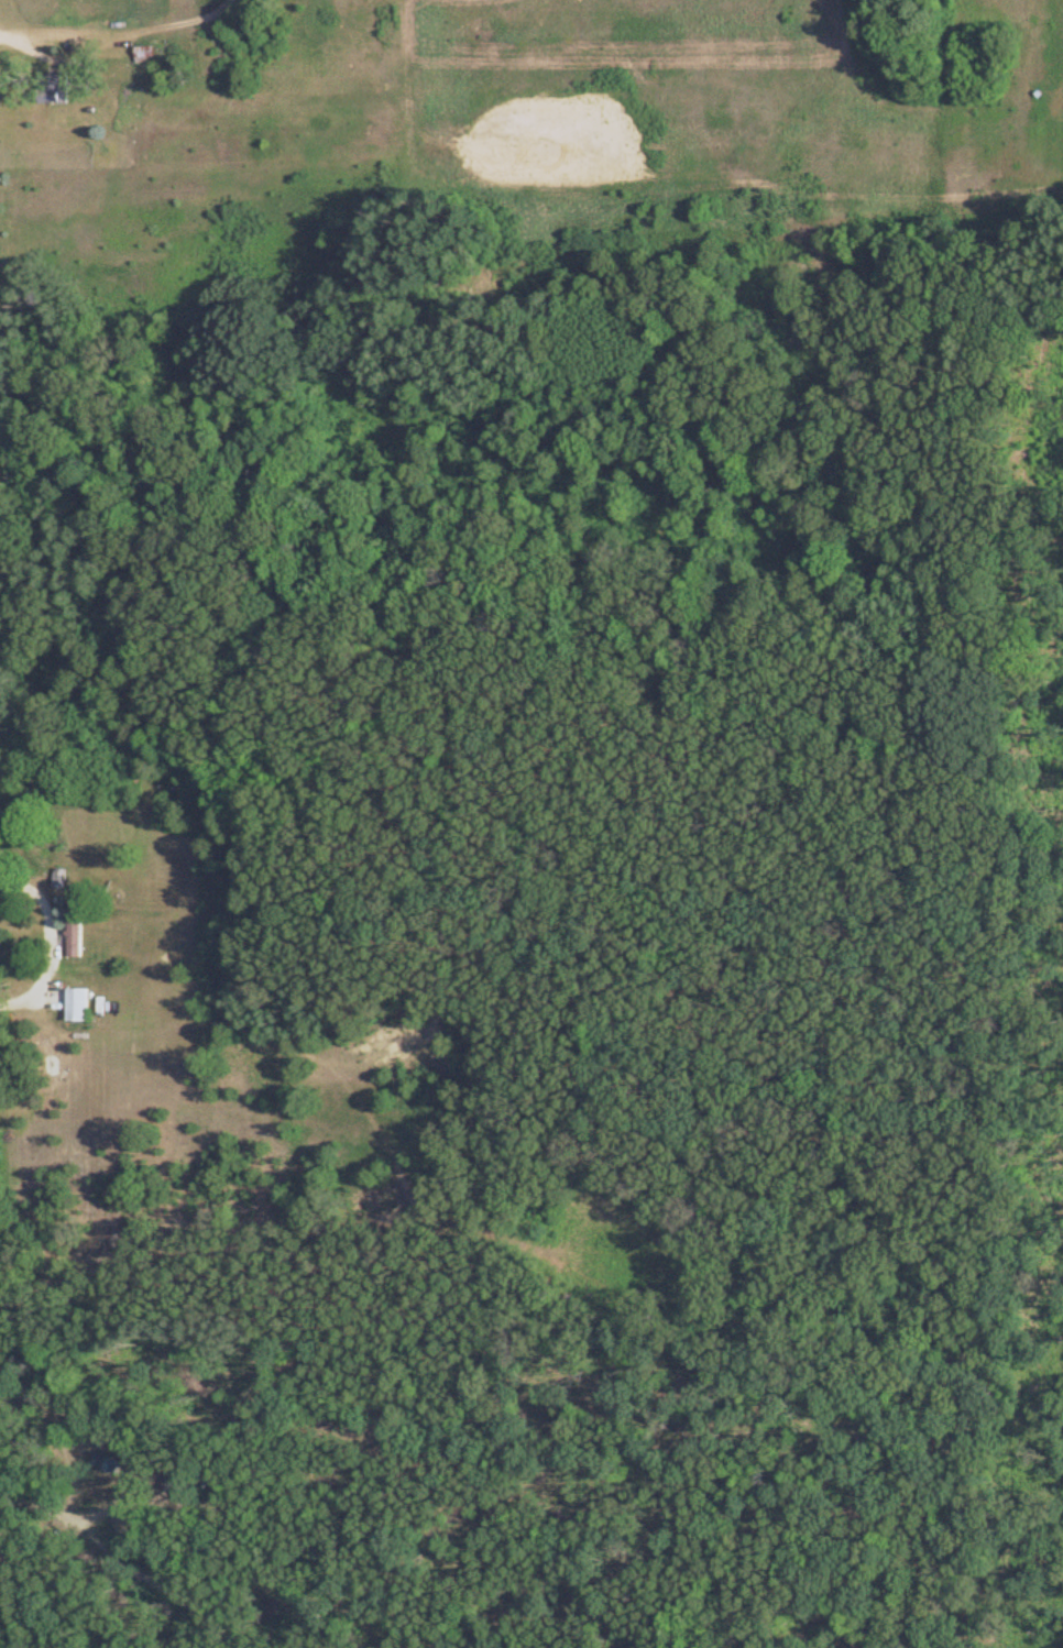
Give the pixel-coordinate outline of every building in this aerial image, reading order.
[(37,79),(37,102),(56,102),(56,79),(37,79)] [(105,1466),(116,1469),(119,1457),(109,1454),(105,1466)]
